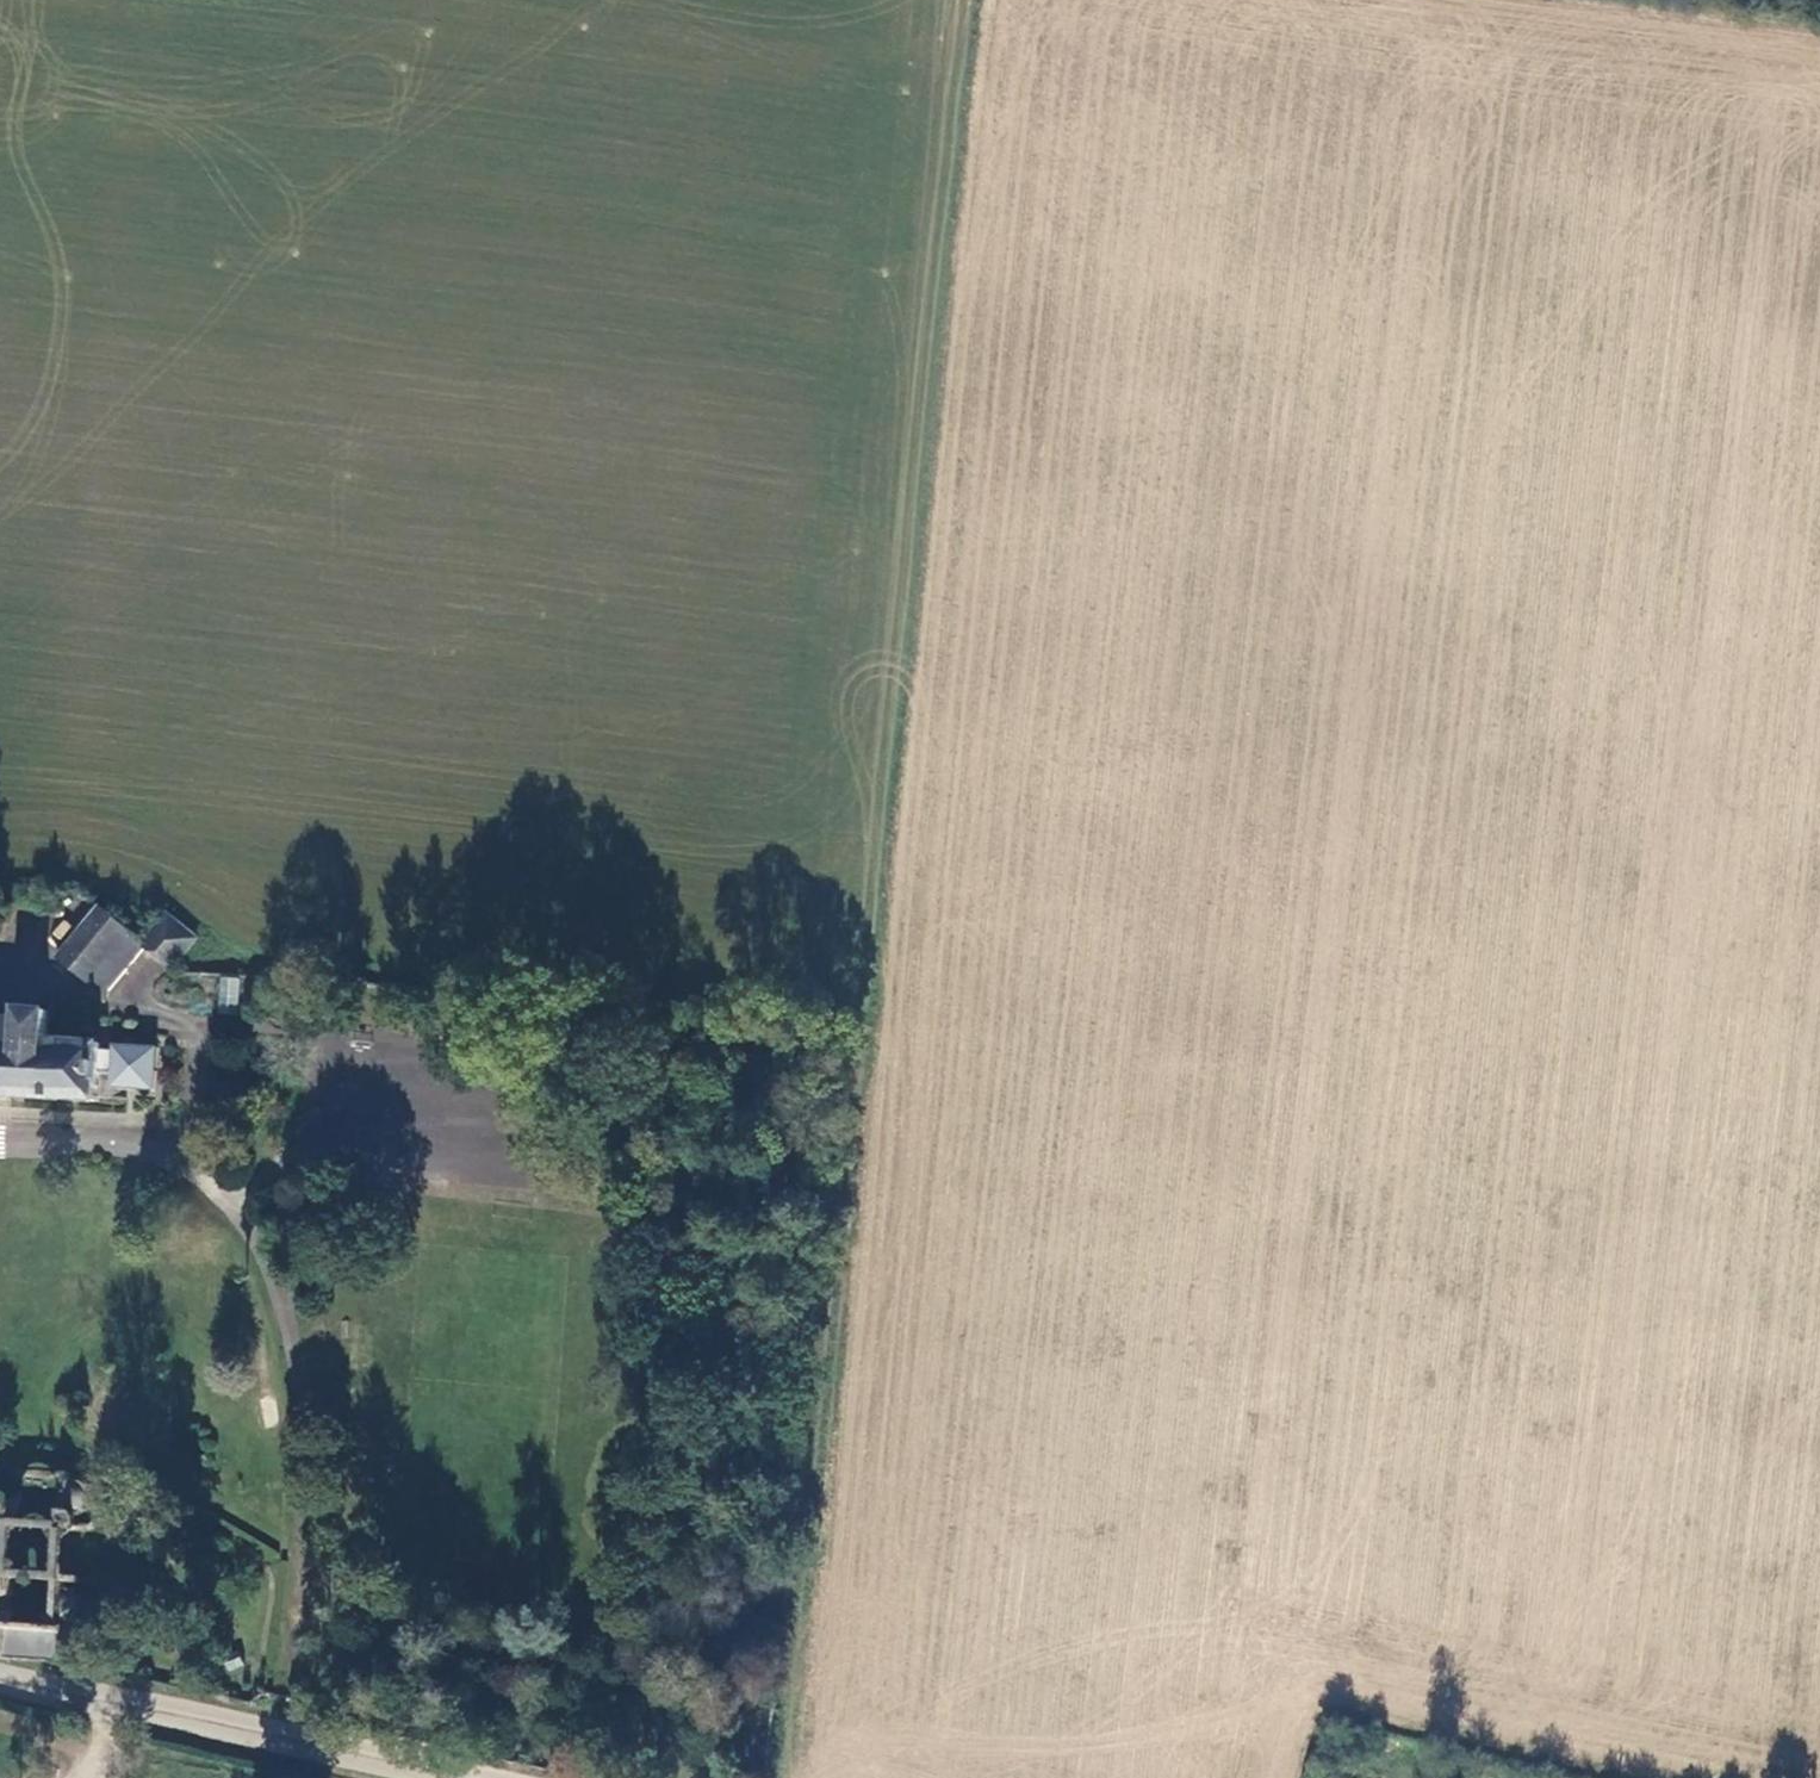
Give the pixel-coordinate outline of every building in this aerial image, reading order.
[(98,907),(57,956),(103,995),(144,946),(98,907)] [(169,917),(144,946),(175,973),(200,944),(169,917)] [(238,1004),(239,976),(218,976),(218,1004),(238,1004)] [(94,1108),(96,1075),(113,1076),(112,1091),(153,1094),(156,1048),(43,1040),(45,1015),(18,1013),(18,1021),(0,1020),(0,1101),(94,1108)] [(56,1624),(0,1623),(0,1654),(56,1656),(56,1624)]
